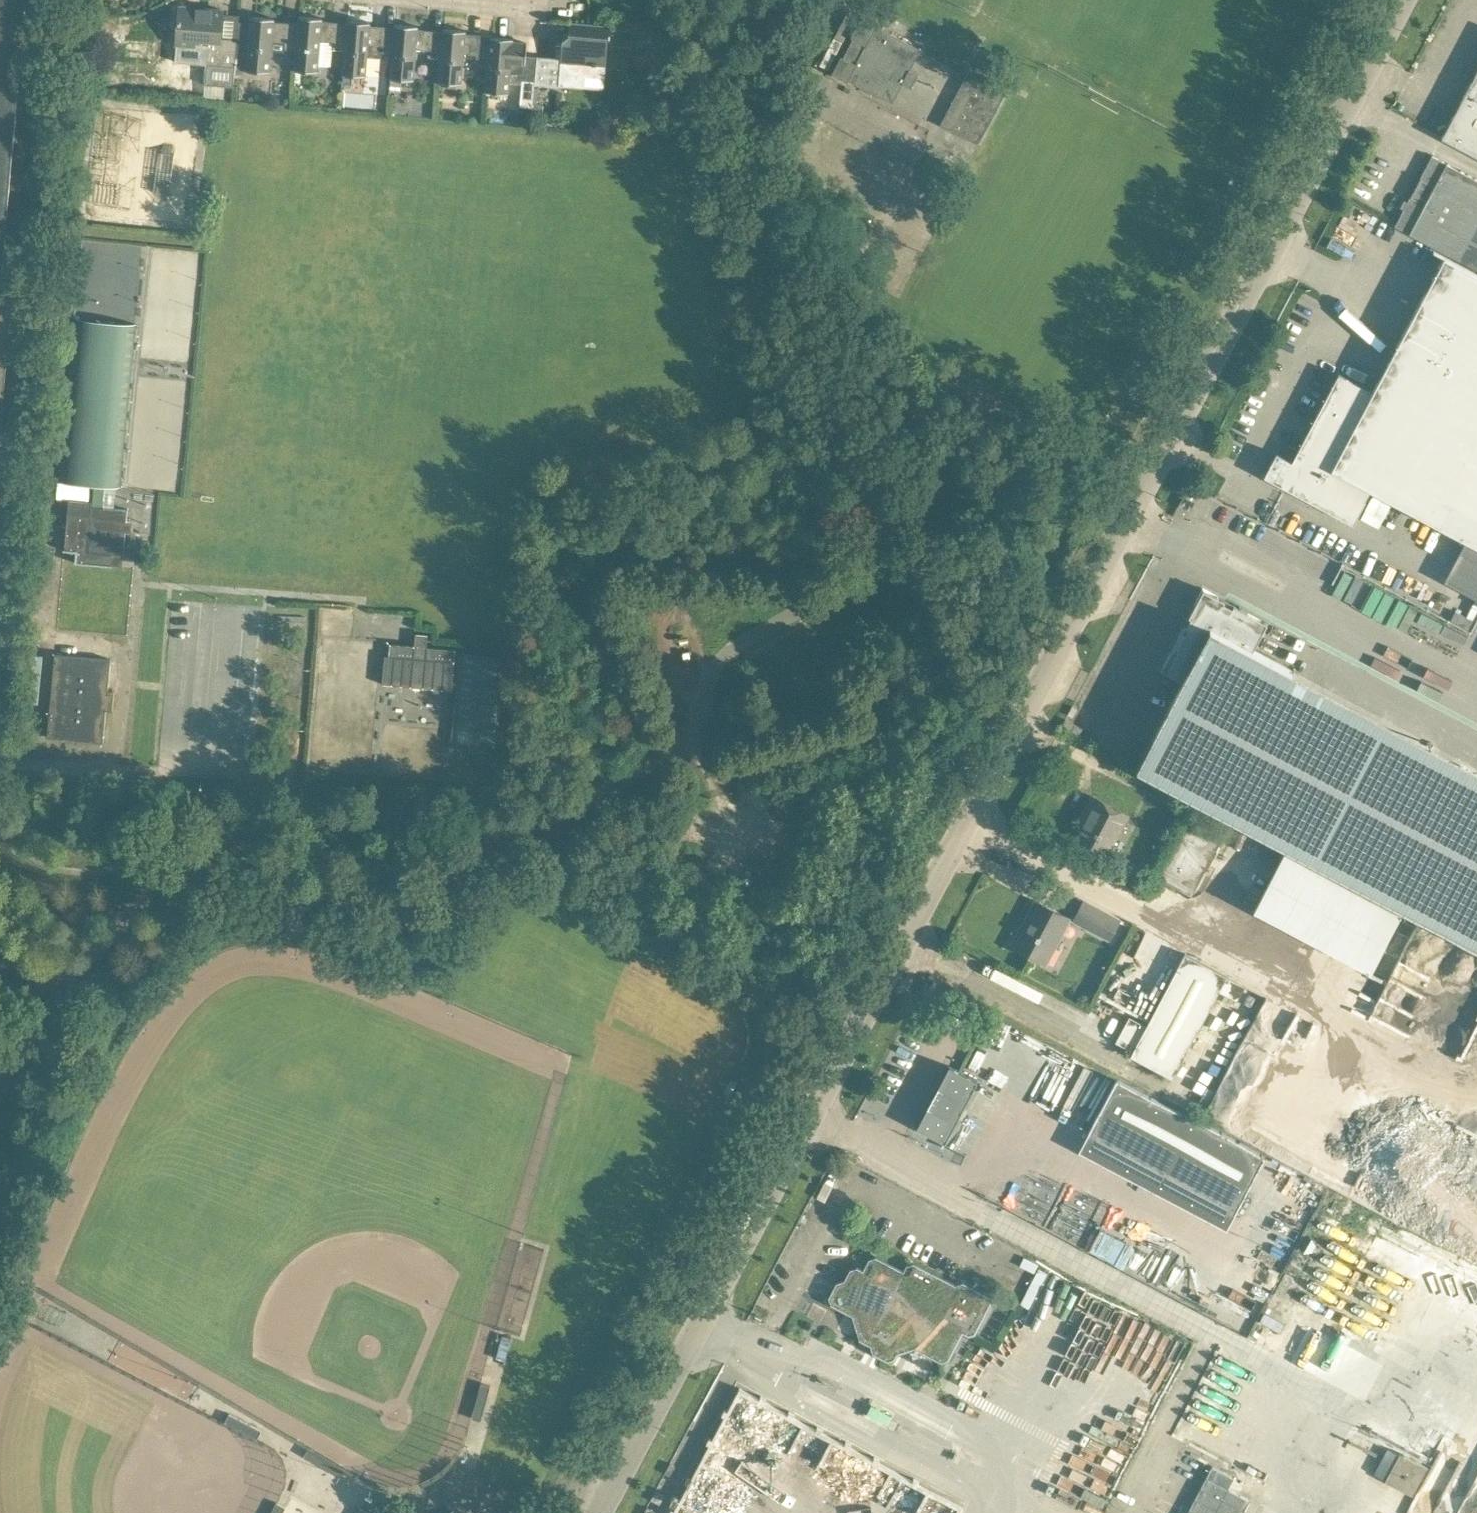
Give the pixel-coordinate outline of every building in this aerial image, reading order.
[(2,284),(10,188),(22,189),(25,150),(14,138),(26,0),(0,0),(0,284),(2,284)] [(177,44),(176,61),(207,64),(206,84),(226,86),(233,86),(234,73),(235,69),(237,44),(221,37),(223,13),(223,10),(180,6),(176,43),(177,44)] [(910,69),(920,50),(921,49),(877,26),(878,23),(863,15),(851,37),(853,38),(843,57),(841,56),(832,74),(847,82),(848,80),(892,103),(902,84),(911,88),(918,73),(910,69)] [(235,69),(234,73),(244,74),(244,70),(269,72),(271,50),(272,41),(285,42),(284,48),(296,49),(297,50),(299,23),(274,21),(274,18),(251,16),(251,22),(249,45),(237,44),(235,69)] [(332,48),(345,49),(348,23),(347,23),(322,21),(322,18),(300,16),(299,23),(297,50),(296,49),(294,80),(301,80),(302,71),(317,72),(320,40),(333,42),(332,48)] [(395,27),(370,25),(370,22),(348,20),(347,23),(348,23),(345,49),(342,83),(352,84),(352,75),(365,76),(367,56),(382,57),(382,52),(393,53),(395,27)] [(535,83),(535,85),(560,87),(560,85),(560,80),(585,83),(586,72),(605,74),(606,63),(609,25),(570,22),(569,35),(563,40),(562,45),(556,44),(555,58),(537,56),(535,83)] [(428,56),(440,57),(441,57),(443,31),(417,29),(418,26),(395,24),(395,27),(393,53),(389,91),(401,92),(402,79),(413,80),(415,49),(429,50),(428,56)] [(670,28),(638,25),(636,45),(668,48),(670,28)] [(489,61),(492,35),(465,33),(465,30),(443,28),(443,31),(441,57),(440,57),(438,82),(461,84),(463,53),(476,54),(476,60),(488,61),(489,61)] [(526,55),(527,43),(513,42),(513,39),(492,37),(492,35),(489,61),(488,61),(486,91),(511,93),(512,81),(512,74),(524,75),(526,55)] [(1007,88),(970,69),(940,125),(978,144),(1007,88)] [(1441,137),(1476,156),(1476,71),(1441,137)] [(532,123),(535,85),(535,83),(522,82),(519,122),(532,123)] [(1432,155),(1396,222),(1395,226),(1476,270),(1476,179),(1432,155)] [(1238,196),(1242,189),(1231,184),(1228,191),(1238,196)] [(1476,547),(1476,274),(1444,257),(1434,251),(1433,251),(1444,257),(1372,392),(1362,387),(1362,386),(1339,373),(1317,414),(1298,450),(1288,445),(1282,456),(1277,453),(1264,476),(1353,524),(1366,501),(1365,500),(1371,490),(1476,547)] [(12,305),(0,304),(0,447),(12,305)] [(95,485),(94,502),(93,506),(103,507),(105,486),(120,487),(136,324),(75,318),(59,482),(95,485)] [(1065,454),(1062,459),(1068,462),(1071,457),(1065,454)] [(43,486),(52,487),(55,467),(45,466),(43,486)] [(1184,496),(1178,505),(1190,511),(1195,502),(1184,496)] [(64,549),(64,550),(77,551),(76,560),(75,560),(75,562),(112,565),(113,564),(111,564),(112,554),(124,555),(126,531),(127,521),(128,509),(114,508),(103,507),(93,506),(94,502),(70,499),(65,549),(64,549)] [(53,567),(55,549),(38,548),(37,565),(53,567)] [(1187,626),(1185,624),(1161,669),(1182,680),(1211,626),(1253,649),(1267,623),(1234,605),(1232,607),(1227,605),(1228,602),(1203,589),(1187,620),(1189,621),(1187,626)] [(1253,649),(1211,626),(1182,680),(1160,722),(1136,766),(1289,847),(1406,909),(1476,946),(1476,767),(1253,649)] [(427,646),(428,634),(416,633),(415,645),(390,643),(389,655),(385,654),(382,683),(452,690),(456,648),(427,646)] [(461,651),(452,740),(500,745),(509,655),(461,651)] [(55,654),(48,736),(48,737),(104,742),(106,710),(113,710),(114,692),(108,691),(111,659),(55,654)] [(1065,719),(1060,728),(1079,737),(1083,728),(1065,719)] [(1074,840),(1104,856),(1127,814),(1092,796),(1084,811),(1088,813),(1074,840)] [(1196,804),(1157,876),(1190,894),(1229,822),(1196,804)] [(1406,909),(1289,847),(1256,908),(1373,970),(1406,909)] [(1084,898),(1072,919),(1110,939),(1114,931),(1143,947),(1150,934),(1084,898)] [(1070,918),(1040,902),(1026,929),(1021,927),(1012,945),(1046,963),(1070,918)] [(1245,983),(1185,953),(1147,1025),(1129,1016),(1116,1042),(1133,1051),(1131,1055),(1172,1077),(1217,988),(1237,999),(1245,983)] [(933,988),(924,984),(917,998),(925,1003),(933,988)] [(942,1147),(978,1080),(949,1065),(917,1127),(944,1141),(942,1146),(942,1147)] [(1117,1078),(1088,1133),(1236,1211),(1265,1157),(1117,1078)] [(847,1158),(856,1162),(858,1157),(850,1153),(847,1158)] [(875,1349),(889,1357),(888,1359),(889,1360),(891,1357),(893,1358),(893,1357),(891,1356),(896,1346),(899,1348),(911,1344),(912,1341),(922,1346),(921,1349),(922,1349),(923,1347),(943,1358),(942,1360),(943,1360),(944,1358),(947,1359),(947,1358),(945,1357),(953,1342),(955,1343),(956,1342),(953,1341),(961,1326),(970,1331),(969,1333),(970,1334),(971,1332),(974,1333),(974,1332),(972,1331),(988,1300),(990,1301),(991,1300),(988,1299),(989,1296),(988,1296),(987,1298),(961,1284),(957,1290),(954,1288),(955,1285),(954,1284),(953,1287),(934,1277),(935,1274),(934,1274),(933,1276),(912,1265),(913,1263),(912,1262),(911,1265),(908,1263),(908,1264),(910,1266),(905,1275),(890,1267),(891,1265),(890,1264),(889,1267),(874,1259),(875,1257),(874,1256),(873,1258),(871,1257),(870,1258),(872,1260),(865,1274),(852,1268),(851,1269),(853,1270),(846,1285),(838,1281),(837,1282),(840,1283),(832,1298),(830,1297),(829,1298),(831,1299),(830,1301),(831,1302),(833,1300),(858,1313),(857,1316),(860,1327),(863,1329),(859,1337),(860,1337),(861,1335),(876,1343),(872,1350),(873,1351),(875,1349)] [(967,1428),(987,1372),(964,1364),(944,1419),(967,1428)] [(779,1415),(790,1393),(744,1371),(733,1393),(779,1415)] [(1385,1480),(1402,1490),(1413,1495),(1428,1467),(1400,1452),(1385,1480)] [(670,1463),(665,1472),(670,1475),(675,1466),(670,1463)] [(1206,1476),(1187,1512),(1243,1512),(1250,1499),(1206,1476)] [(664,1495),(655,1491),(651,1499),(660,1504),(664,1495)]
